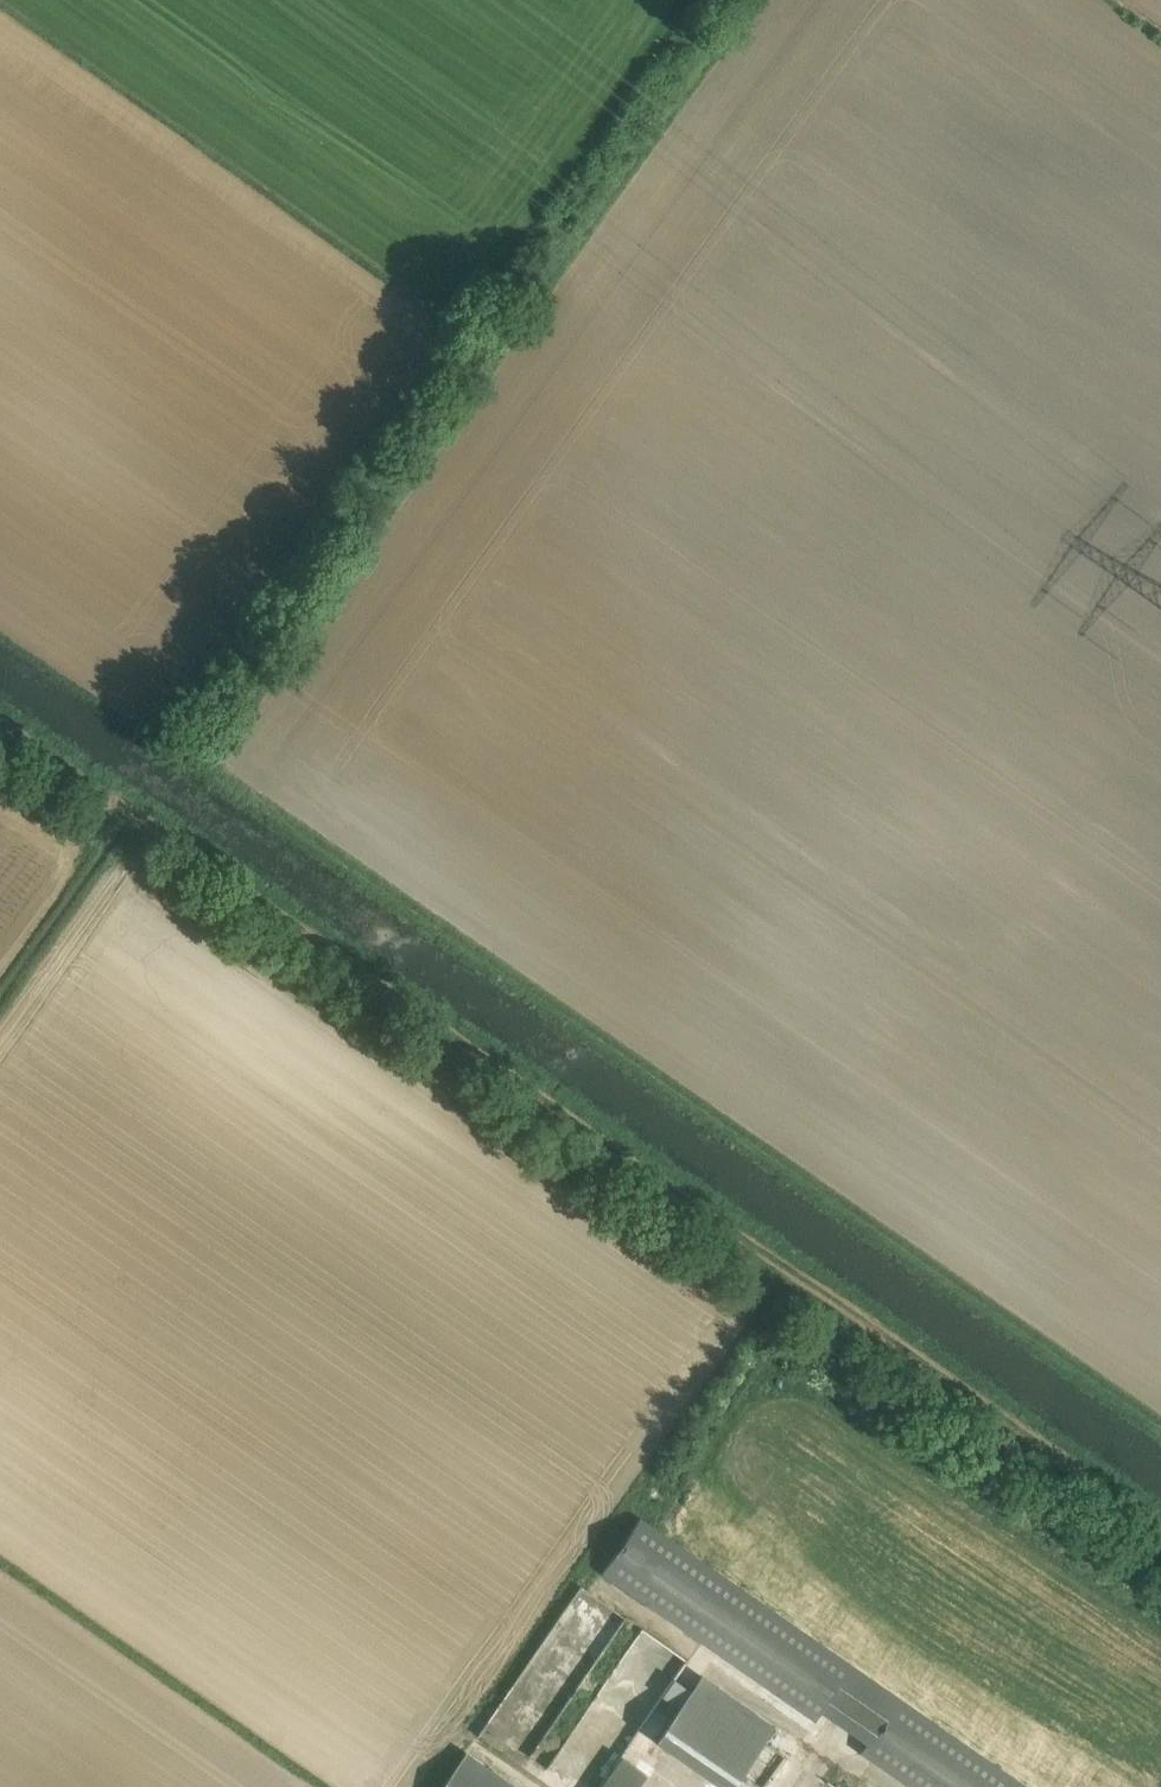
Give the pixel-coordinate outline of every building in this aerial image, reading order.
[(640,1517),(601,1573),(816,1721),(855,1665),(640,1517)] [(787,1723),(706,1674),(666,1738),(745,1786),(747,1786),(787,1723)] [(600,1786),(645,1786),(656,1766),(622,1747),(600,1786)] [(466,1752),(441,1786),(517,1786),(466,1752)]
